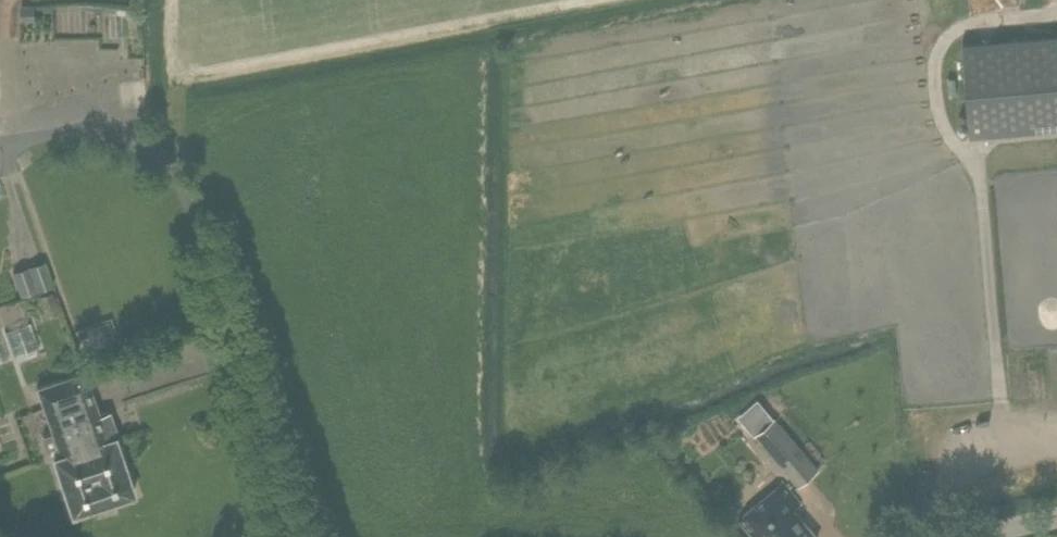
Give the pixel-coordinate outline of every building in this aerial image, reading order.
[(22,5),(22,20),(36,20),(36,5),(22,5)] [(962,43),(970,135),(1056,127),(1056,34),(962,43)] [(140,102),(141,96),(146,96),(146,83),(122,82),(122,102),(140,102)] [(13,271),(23,296),(56,283),(47,258),(13,271)] [(46,317),(61,312),(54,291),(39,295),(46,317)] [(99,413),(84,369),(38,385),(53,433),(42,436),(49,457),(52,456),(72,513),(134,492),(115,436),(120,434),(111,409),(99,413)] [(776,417),(772,421),(755,402),(742,413),(760,432),(754,437),(798,487),(820,468),(776,417)] [(783,481),(738,518),(754,536),(760,536),(763,534),(766,536),(817,536),(819,536),(795,508),(801,502),(783,481)]
